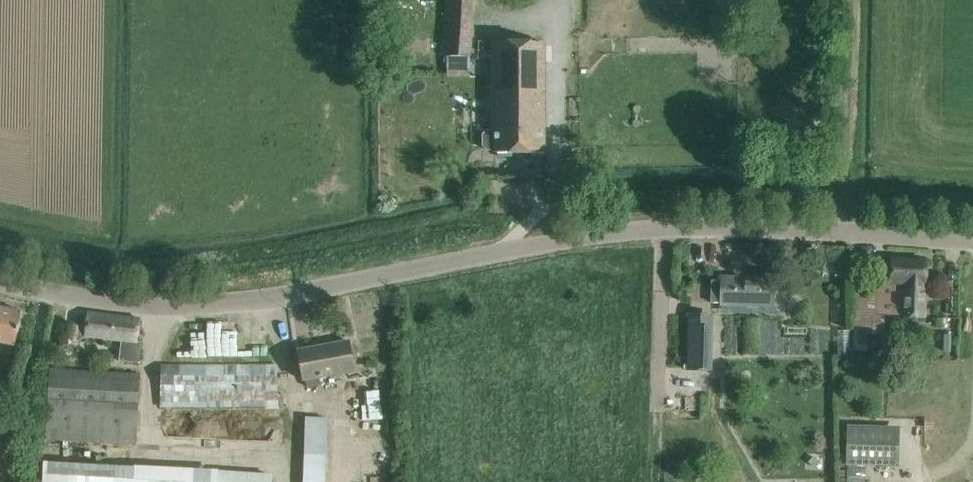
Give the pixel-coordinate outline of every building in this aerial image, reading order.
[(474,0),(445,0),(441,55),(470,57),(474,0)] [(495,152),(543,152),(544,152),(543,40),(493,40),(493,130),(487,130),(483,134),(483,145),(487,149),(495,149),(495,152)] [(855,292),(853,350),(868,350),(868,334),(873,334),(873,329),(885,329),(885,314),(904,315),(924,316),(926,281),(927,261),(892,259),(891,278),(891,281),(878,280),(878,293),(855,292)] [(711,303),(722,303),(722,305),(773,306),(774,278),(722,277),(722,280),(711,280),(711,303)] [(18,331),(22,311),(0,307),(0,341),(15,344),(18,331)] [(64,323),(61,343),(76,345),(77,335),(121,340),(119,360),(139,363),(141,342),(137,341),(139,330),(140,319),(88,312),(86,326),(64,323)] [(707,315),(690,315),(689,370),(705,370),(707,315)] [(177,329),(177,357),(264,356),(264,335),(250,335),(249,328),(177,329)] [(837,329),(837,347),(850,347),(850,329),(837,329)] [(299,350),(303,370),(306,387),(321,384),(320,376),(354,370),(349,341),(299,350)] [(162,365),(162,407),(265,406),(265,409),(277,409),(277,406),(277,364),(162,365)] [(46,440),(137,445),(141,373),(50,368),(46,440)] [(22,374),(16,406),(31,409),(36,379),(36,376),(22,374)] [(303,481),(325,481),(327,417),(305,417),(303,481)] [(899,465),(900,425),(847,424),(847,464),(846,481),(865,481),(865,464),(899,465)] [(16,443),(0,442),(0,481),(14,481),(16,443)] [(814,455),(808,462),(815,468),(821,462),(814,455)] [(272,478),(45,462),(43,481),(272,481),(272,478)]
